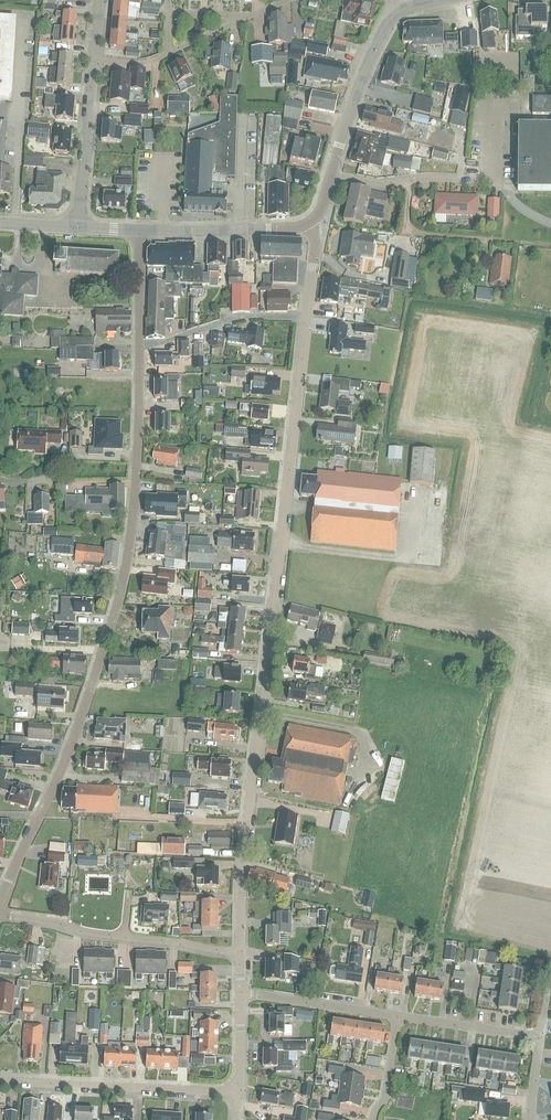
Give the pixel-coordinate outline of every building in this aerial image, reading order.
[(367,0),(344,0),(342,8),(344,8),(342,18),(346,19),(345,23),(351,25),(371,29),(376,2),(375,1),(375,2),(367,0)] [(140,11),(140,6),(114,3),(113,19),(127,20),(128,7),(132,8),(131,10),(140,11)] [(160,5),(142,4),(141,15),(159,17),(160,5)] [(540,38),(540,27),(537,26),(537,13),(529,13),(529,11),(518,11),(518,18),(515,18),(515,37),(532,37),(532,39),(539,39),(539,38),(540,38)] [(481,14),(484,46),(495,45),(494,33),(498,32),(496,12),(481,14)] [(62,28),(75,29),(76,14),(64,13),(56,13),(56,18),(63,19),(62,28)] [(276,54),(276,44),(284,44),(284,54),(289,53),(291,39),(293,39),(293,27),(286,27),(286,20),(282,20),(282,17),(272,17),(272,21),(269,21),(269,46),(258,46),(258,65),(272,64),(272,54),(276,54)] [(126,32),(127,20),(113,19),(111,34),(138,37),(138,31),(129,30),(129,33),(126,32)] [(1,100),(3,98),(5,97),(6,96),(8,94),(9,92),(9,90),(10,88),(10,82),(14,21),(0,20),(0,100),(1,100)] [(413,43),(413,47),(443,45),(442,22),(408,24),(404,26),(403,44),(413,43)] [(75,29),(62,28),(55,27),(53,42),(61,43),(61,44),(74,45),(75,29)] [(304,35),(312,36),(314,28),(305,27),(304,35)] [(460,34),(461,49),(478,48),(477,33),(460,34)] [(137,42),(138,37),(111,34),(110,48),(124,50),(125,42),(129,43),(129,41),(137,42)] [(457,34),(445,35),(446,43),(458,43),(457,34)] [(47,48),(51,48),(51,41),(43,40),(44,35),(40,35),(39,47),(47,48)] [(333,45),(346,47),(347,39),(334,37),(333,45)] [(328,46),(292,40),(289,60),(301,62),(302,58),(305,59),(306,53),(327,57),(328,46)] [(345,54),(346,47),(333,45),(332,51),(345,54)] [(228,62),(230,47),(214,46),(214,49),(206,48),(205,59),(213,60),(212,69),(229,71),(230,62),(228,62)] [(508,49),(493,50),(493,58),(508,58),(508,49)] [(140,52),(126,50),(126,58),(139,59),(140,52)] [(60,55),(52,54),(52,60),(55,60),(55,63),(59,64),(59,70),(71,71),(73,56),(60,55)] [(270,65),(270,85),(282,85),(282,77),(286,76),(286,64),(288,63),(287,54),(273,54),(274,64),(270,65)] [(342,64),(308,58),(303,79),(321,82),(322,80),(337,83),(338,80),(347,82),(349,69),(342,67),(342,64)] [(181,93),(187,91),(196,87),(191,78),(192,77),(184,60),(169,68),(181,93)] [(401,79),(403,80),(405,72),(403,71),(405,64),(389,60),(385,74),(383,73),(381,83),(399,88),(401,79)] [(286,87),(297,88),(298,63),(288,63),(286,87)] [(70,86),(71,71),(59,70),(51,69),(50,84),(57,85),(70,86)] [(145,70),(131,69),(130,76),(113,75),(110,102),(128,103),(129,89),(143,91),(145,70)] [(238,75),(228,74),(227,91),(237,92),(238,75)] [(46,90),(47,81),(36,80),(35,89),(46,90)] [(434,93),(444,95),(446,86),(436,84),(434,93)] [(469,92),(456,90),(451,111),(464,114),(469,92)] [(308,108),(334,114),(338,97),(312,92),(308,108)] [(45,96),(44,109),(54,110),(54,106),(57,106),(56,119),(72,120),(75,98),(56,96),(56,97),(45,96)] [(208,98),(214,115),(219,113),(219,107),(215,96),(208,98)] [(433,101),(416,96),(412,111),(429,115),(433,101)] [(168,113),(190,113),(190,98),(168,97),(168,113)] [(237,98),(220,97),(219,124),(188,135),(184,212),(216,214),(215,216),(223,216),(223,214),(226,214),(227,186),(226,186),(226,178),(235,178),(237,98)] [(533,97),(532,115),(550,115),(550,98),(533,97)] [(284,119),(298,122),(301,122),(304,104),(286,100),(284,119)] [(149,107),(130,105),(129,115),(148,116),(149,107)] [(403,124),(391,120),(392,116),(366,109),(362,123),(370,125),(370,127),(400,135),(403,124)] [(253,112),(252,129),(260,129),(261,112),(253,112)] [(430,117),(413,113),(411,122),(428,126),(430,117)] [(141,117),(125,116),(124,127),(140,128),(141,117)] [(267,117),(262,165),(276,166),(281,118),(267,117)] [(297,130),(298,122),(284,119),(283,128),(297,130)] [(7,122),(0,122),(0,194),(9,195),(11,169),(4,169),(7,122)] [(50,125),(29,123),(28,137),(48,139),(50,125)] [(117,124),(103,123),(101,142),(115,143),(121,143),(122,134),(116,133),(117,124)] [(550,191),(550,126),(518,126),(518,128),(513,128),(512,135),(518,135),(517,190),(550,191)] [(71,131),(52,129),(51,136),(55,137),(53,153),(69,154),(71,131)] [(145,129),(146,142),(155,142),(155,129),(145,129)] [(354,145),(378,151),(386,153),(390,139),(375,135),(375,138),(358,133),(354,145)] [(319,142),(306,139),(305,143),(295,140),(290,163),(297,164),(298,162),(313,166),(315,166),(316,164),(318,156),(320,156),(321,152),(319,151),(321,144),(321,142),(319,142)] [(368,165),(374,167),(382,169),(386,153),(378,151),(354,145),(350,162),(368,167),(368,165)] [(449,153),(434,149),(432,158),(447,162),(449,153)] [(393,168),(410,170),(412,159),(394,156),(393,168)] [(62,192),(63,175),(47,173),(47,169),(43,168),(44,158),(25,157),(24,167),(37,168),(36,190),(30,189),(29,206),(46,206),(60,206),(61,192),(62,192)] [(410,170),(419,172),(421,159),(412,157),(412,159),(410,170)] [(283,174),(283,167),(270,166),(269,185),(268,217),(285,217),(285,215),(288,215),(288,197),(286,197),(286,186),(285,186),(285,174),(283,174)] [(312,173),(287,168),(286,184),(309,189),(312,173)] [(132,169),(121,169),(121,177),(132,177),(132,169)] [(124,187),(131,187),(132,180),(115,179),(115,187),(116,187),(116,193),(104,193),(103,209),(125,210),(126,194),(124,194),(124,187)] [(365,216),(382,220),(387,197),(370,193),(370,192),(352,188),(344,221),(362,226),(365,216)] [(435,214),(477,216),(477,198),(436,196),(435,214)] [(500,199),(488,199),(487,219),(499,219),(500,199)] [(347,265),(357,267),(358,259),(353,259),(354,254),(354,253),(354,248),(372,251),(374,238),(359,237),(344,234),(341,258),(348,259),(347,265)] [(273,263),(272,285),(297,286),(297,281),(298,281),(299,260),(300,260),(301,251),(302,247),(296,241),(277,240),(277,241),(261,240),(260,259),(261,259),(261,263),(273,263)] [(194,267),(195,243),(176,243),(176,246),(156,245),(156,248),(150,248),(148,251),(147,267),(166,267),(166,283),(173,283),(173,284),(202,285),(203,274),(203,267),(194,267)] [(242,276),(238,276),(238,263),(248,263),(248,244),(233,244),(233,262),(229,262),(229,276),(229,285),(243,285),(242,276)] [(226,267),(226,246),(208,246),(207,266),(208,266),(208,273),(209,273),(209,274),(203,274),(202,285),(209,285),(209,288),(218,288),(219,267),(226,267)] [(119,256),(62,252),(61,258),(56,258),(55,268),(55,273),(60,274),(117,277),(119,256)] [(408,258),(396,257),(392,280),(405,282),(408,258)] [(511,259),(496,257),(496,261),(493,260),(490,285),(508,287),(511,259)] [(3,301),(3,305),(2,316),(22,317),(24,296),(36,297),(38,277),(18,276),(18,273),(12,272),(12,275),(11,288),(4,287),(4,292),(0,291),(0,301),(3,301)] [(324,279),(321,302),(331,303),(337,304),(339,296),(348,297),(349,293),(356,294),(356,296),(366,297),(368,286),(350,283),(350,281),(340,279),(340,282),(338,282),(334,281),(324,279)] [(165,284),(150,283),(148,320),(146,320),(146,339),(164,339),(164,320),(174,320),(174,299),(180,298),(180,286),(165,286),(165,284)] [(232,286),(232,313),(249,313),(249,285),(232,286)] [(381,299),(379,309),(388,311),(391,289),(383,288),(381,299)] [(493,291),(485,290),(483,301),(491,302),(493,291)] [(524,305),(524,290),(515,290),(515,304),(524,305)] [(268,293),(268,312),(287,312),(287,306),(290,306),(289,297),(285,297),(286,293),(268,293)] [(131,312),(125,313),(125,310),(117,310),(97,310),(97,333),(107,333),(116,333),(117,334),(118,333),(117,332),(117,328),(123,328),(123,333),(124,335),(129,335),(131,333),(131,312)] [(330,325),(329,335),(332,336),(330,353),(341,355),(341,357),(348,358),(349,351),(365,352),(366,343),(346,340),(347,327),(330,325)] [(374,328),(355,326),(355,333),(373,335),(374,328)] [(229,330),(228,343),(248,345),(248,348),(249,348),(248,358),(258,359),(260,350),(261,350),(264,332),(250,330),(250,333),(229,330)] [(210,346),(223,348),(225,335),(212,333),(210,346)] [(76,347),(94,347),(94,339),(51,339),(51,348),(60,348),(60,349),(72,349),(72,347),(76,347)] [(178,340),(178,354),(173,354),(172,354),(155,354),(155,367),(172,367),(172,361),(180,361),(180,358),(190,358),(189,339),(178,340)] [(194,343),(194,358),(202,358),(202,343),(194,343)] [(76,347),(76,353),(76,361),(94,361),(94,347),(76,347)] [(118,354),(105,354),(105,355),(99,355),(99,371),(118,372),(118,354)] [(246,369),(232,368),(231,383),(239,384),(240,378),(245,379),(246,369)] [(180,377),(167,376),(167,382),(155,381),(155,399),(166,399),(166,402),(177,402),(177,382),(180,382),(180,377)] [(252,376),(250,395),(272,396),(272,392),(279,393),(280,380),(268,379),(268,378),(252,376)] [(69,378),(69,386),(89,385),(88,377),(69,378)] [(323,385),(320,409),(335,411),(335,415),(350,417),(352,403),(337,401),(338,391),(349,393),(349,388),(360,389),(360,383),(350,382),(331,379),(330,386),(323,385)] [(204,387),(203,398),(216,399),(216,388),(204,387)] [(181,409),(195,409),(195,401),(181,401),(181,409)] [(252,406),(242,405),(242,411),(251,413),(251,420),(268,422),(270,408),(252,406)] [(187,420),(198,420),(198,411),(187,411),(187,420)] [(170,416),(156,416),(156,434),(170,434),(170,428),(177,428),(178,417),(170,417),(170,416)] [(122,451),(123,435),(120,435),(120,421),(95,420),(94,448),(88,448),(88,456),(102,456),(103,450),(122,451)] [(317,440),(353,444),(356,425),(351,425),(351,421),(340,420),(340,425),(341,426),(340,429),(318,427),(317,440)] [(224,430),(224,426),(216,425),(216,430),(216,433),(224,434),(224,430)] [(46,433),(18,431),(17,451),(35,452),(35,454),(46,455),(46,444),(62,444),(62,432),(46,431),(46,433)] [(245,439),(244,447),(250,448),(269,449),(269,450),(270,450),(270,449),(274,450),(276,433),(252,431),(252,432),(247,431),(246,438),(245,439)] [(82,433),(70,433),(70,448),(81,449),(82,433)] [(179,450),(159,447),(159,450),(154,449),(153,460),(157,460),(157,464),(176,467),(179,450)] [(402,448),(388,448),(387,460),(401,461),(402,448)] [(260,474),(267,474),(269,460),(250,458),(250,452),(227,450),(226,461),(243,463),(242,476),(259,477),(260,474)] [(435,452),(413,450),(410,483),(433,485),(435,452)] [(203,471),(187,469),(186,477),(201,480),(203,471)] [(347,474),(347,475),(317,472),(316,479),(302,478),(300,497),(315,498),(310,542),(395,551),(402,480),(347,474)] [(224,494),(236,495),(236,487),(225,486),(224,494)] [(124,510),(124,488),(111,488),(111,490),(85,489),(85,497),(61,497),(61,513),(103,513),(103,517),(112,517),(112,510),(124,510)] [(158,497),(146,497),(145,514),(156,514),(156,516),(176,517),(177,509),(186,510),(187,492),(178,492),(177,496),(158,495),(158,497)] [(247,493),(239,492),(236,520),(244,520),(244,521),(257,522),(258,513),(259,503),(260,494),(247,493)] [(27,514),(27,526),(43,526),(43,514),(49,514),(49,497),(35,497),(35,514),(27,514)] [(185,523),(199,524),(199,514),(185,513),(185,523)] [(219,525),(233,526),(234,518),(220,517),(219,525)] [(183,549),(186,529),(185,528),(175,527),(173,527),(171,536),(149,533),(148,544),(166,546),(183,549)] [(232,551),(253,553),(255,535),(234,533),(234,535),(218,533),(217,547),(233,548),(232,551)] [(51,555),(73,556),(74,540),(66,539),(58,539),(52,539),(51,555)] [(182,562),(183,549),(166,546),(148,544),(146,557),(175,561),(174,569),(185,571),(185,562),(182,562)] [(120,546),(106,545),(106,549),(76,545),(74,563),(83,564),(83,566),(94,567),(95,569),(99,570),(101,568),(103,568),(103,569),(117,570),(120,546)] [(188,564),(214,565),(215,549),(189,547),(188,564)] [(167,584),(174,585),(175,572),(159,570),(158,578),(144,576),(142,594),(166,596),(167,584)] [(10,581),(16,590),(23,586),(18,577),(10,581)] [(231,592),(249,594),(250,580),(232,578),(232,579),(224,579),(223,585),(231,586),(231,592)] [(75,614),(92,615),(92,601),(75,600),(75,599),(61,598),(60,616),(55,616),(55,623),(75,624),(75,614)] [(195,612),(210,613),(211,601),(196,600),(195,612)] [(332,646),(336,626),(322,623),(322,620),(318,619),(320,612),(291,605),(287,621),(308,626),(307,629),(315,631),(316,630),(319,631),(316,642),(332,646)] [(183,609),(183,613),(186,616),(190,617),(193,615),(193,611),(190,608),(186,607),(183,609)] [(158,613),(143,613),(142,635),(158,635),(157,640),(169,641),(170,619),(173,619),(173,609),(158,608),(158,613)] [(230,624),(244,625),(245,611),(231,609),(231,610),(220,608),(219,614),(231,616),(230,624)] [(207,622),(198,621),(198,625),(194,625),(193,634),(205,636),(207,622)] [(244,625),(230,624),(218,623),(217,629),(229,630),(228,639),(242,640),(244,625)] [(30,624),(12,624),(12,635),(29,636),(30,624)] [(59,643),(77,644),(78,630),(59,629),(59,634),(46,633),(45,642),(59,643)] [(242,640),(228,639),(202,636),(201,643),(216,645),(216,643),(227,645),(226,653),(240,655),(242,640)] [(208,650),(192,649),(191,658),(207,659),(208,650)] [(348,653),(352,660),(359,655),(355,649),(348,653)] [(364,662),(376,664),(378,655),(365,653),(364,662)] [(316,656),(316,660),(319,664),(326,665),(327,657),(316,656)] [(63,675),(85,677),(86,658),(63,657),(63,659),(50,658),(49,668),(63,669),(63,675)] [(395,667),(402,668),(403,659),(396,658),(395,667)] [(140,659),(113,659),(113,662),(109,662),(109,672),(113,672),(113,682),(123,682),(123,679),(140,679),(140,659)] [(310,661),(294,659),(292,672),(305,674),(305,679),(314,681),(314,677),(322,679),(324,669),(316,668),(316,667),(309,666),(310,661)] [(158,670),(176,670),(176,660),(158,660),(158,670)] [(241,667),(224,666),(224,668),(215,668),(214,679),(223,680),(223,682),(240,683),(240,682),(241,682),(242,675),(240,675),(241,667)] [(55,675),(42,674),(41,684),(54,685),(55,675)] [(34,685),(16,683),(15,696),(33,698),(34,685)] [(323,699),(325,687),(310,685),(310,688),(307,688),(307,689),(290,686),(287,700),(305,703),(306,696),(323,699)] [(201,698),(213,698),(213,690),(202,689),(202,691),(194,690),(194,699),(201,699),(201,698)] [(37,708),(63,709),(64,691),(39,690),(37,708)] [(225,695),(225,696),(218,695),(217,706),(216,712),(224,713),(238,714),(239,696),(225,695)] [(312,712),(324,714),(325,706),(313,704),(312,712)] [(115,720),(115,721),(98,720),(97,730),(95,730),(94,740),(111,741),(111,742),(124,743),(126,721),(115,720)] [(206,721),(188,720),(187,731),(205,733),(206,721)] [(235,726),(208,723),(207,733),(214,734),(214,739),(233,741),(234,739),(237,739),(238,729),(235,729),(235,726)] [(28,740),(51,742),(52,726),(29,724),(28,740)] [(353,737),(289,725),(281,762),(272,760),(268,783),(282,785),(281,792),(295,794),(294,796),(340,806),(353,737)] [(129,743),(128,751),(143,752),(143,743),(129,743)] [(1,744),(0,757),(16,758),(15,765),(18,765),(40,767),(41,754),(21,752),(21,745),(1,744)] [(105,762),(123,764),(124,752),(106,751),(106,754),(97,754),(94,756),(87,755),(86,770),(105,771),(105,762)] [(122,783),(159,785),(160,770),(152,769),(152,766),(150,766),(150,754),(124,752),(122,783)] [(402,762),(389,759),(382,799),(395,802),(402,762)] [(211,760),(211,761),(198,760),(197,771),(210,772),(210,778),(230,779),(231,762),(211,760)] [(27,808),(32,793),(30,790),(4,782),(8,771),(0,769),(0,791),(12,794),(9,803),(27,808)] [(173,773),(172,786),(185,787),(186,774),(173,773)] [(366,799),(379,785),(374,781),(361,795),(366,799)] [(118,788),(77,786),(77,789),(63,789),(61,809),(71,809),(71,812),(116,814),(118,788)] [(169,787),(157,787),(157,792),(164,792),(164,795),(168,795),(169,787)] [(219,794),(200,793),(199,811),(213,812),(213,811),(226,811),(227,796),(219,796),(219,794)] [(169,815),(185,816),(185,804),(169,803),(169,815)] [(349,815),(336,812),(332,832),(345,834),(349,815)] [(297,817),(279,815),(275,843),(292,846),(297,817)] [(210,831),(210,847),(231,847),(231,831),(210,831)] [(162,855),(184,856),(185,840),(162,839),(162,855)] [(74,842),(74,852),(82,852),(83,842),(74,842)] [(203,847),(188,847),(188,855),(203,855),(203,847)] [(65,854),(49,852),(48,862),(49,862),(49,866),(42,865),(39,888),(57,890),(60,863),(64,863),(65,854)] [(97,857),(78,856),(77,866),(97,867),(97,857)] [(194,859),(174,859),(174,869),(194,869),(194,859)] [(205,869),(205,870),(197,869),(197,887),(218,888),(218,870),(205,869)] [(276,874),(257,869),(256,872),(250,871),(248,880),(253,881),(252,885),(271,890),(270,892),(285,896),(289,880),(275,876),(276,874)] [(295,886),(310,890),(312,881),(298,877),(295,886)] [(160,902),(176,903),(177,894),(161,893),(160,902)] [(180,902),(195,903),(196,894),(180,894),(180,902)] [(218,916),(218,902),(202,902),(202,912),(193,912),(193,917),(202,917),(202,916),(218,916)] [(169,906),(154,905),(154,907),(145,906),(144,924),(153,925),(153,923),(167,924),(169,906)] [(291,915),(277,914),(277,929),(266,929),(266,946),(279,947),(279,935),(290,935),(291,915)] [(217,930),(218,916),(202,916),(202,917),(202,926),(193,925),(193,931),(202,931),(202,930),(217,930)] [(359,931),(366,932),(374,933),(375,925),(360,922),(359,931)] [(372,947),(374,933),(366,932),(364,946),(372,947)] [(444,962),(454,963),(456,947),(446,946),(444,962)] [(45,949),(29,947),(27,964),(42,967),(45,949)] [(331,968),(330,976),(331,978),(336,979),(336,980),(360,984),(363,970),(360,969),(363,950),(351,948),(348,967),(338,966),(338,967),(333,967),(331,968)] [(98,973),(99,951),(85,950),(84,979),(90,979),(90,973),(98,973)] [(467,950),(465,962),(471,963),(473,951),(467,950)] [(112,980),(113,951),(99,951),(98,973),(106,974),(106,980),(112,980)] [(486,952),(479,951),(477,964),(484,965),(486,952)] [(150,975),(151,952),(137,952),(136,981),(142,981),(142,975),(150,975)] [(165,982),(165,953),(151,952),(150,975),(158,975),(158,981),(165,982)] [(495,965),(505,967),(507,956),(497,955),(497,954),(486,952),(484,965),(495,966),(495,965)] [(0,957),(0,973),(19,976),(21,958),(4,956),(4,958),(0,957)] [(299,974),(299,959),(285,956),(284,963),(280,963),(280,962),(266,962),(265,981),(284,981),(284,974),(299,974)] [(403,970),(410,971),(412,959),(405,958),(403,970)] [(178,974),(187,974),(187,971),(192,971),(192,964),(178,964),(178,974)] [(520,985),(522,971),(505,968),(505,967),(495,965),(494,970),(504,972),(503,980),(502,982),(520,985)] [(390,977),(388,977),(380,976),(382,967),(376,966),(375,975),(377,976),(374,991),(388,993),(390,977)] [(401,995),(404,980),(393,978),(395,969),(390,968),(388,977),(390,977),(388,993),(401,995)] [(430,984),(428,983),(420,982),(422,973),(417,972),(415,982),(417,982),(414,997),(428,999),(430,984)] [(216,990),(216,975),(201,975),(201,974),(192,974),(192,979),(201,979),(201,987),(201,989),(216,990)] [(441,1001),(444,986),(433,984),(435,975),(430,974),(428,983),(430,984),(428,999),(441,1001)] [(502,982),(503,980),(493,979),(492,984),(502,985),(501,994),(500,996),(518,998),(520,985),(502,982)] [(18,981),(17,988),(0,986),(0,1013),(12,1015),(13,999),(19,1000),(20,989),(28,990),(29,982),(18,981)] [(201,989),(201,987),(192,987),(191,992),(200,993),(200,1003),(216,1003),(216,990),(201,989)] [(500,996),(501,994),(491,992),(490,997),(500,999),(498,1009),(516,1012),(518,998),(500,996)] [(24,1004),(23,1011),(33,1013),(34,1005),(24,1004)] [(292,1008),(277,1008),(277,1016),(269,1016),(269,1036),(284,1036),(284,1035),(291,1036),(291,1027),(284,1027),(284,1017),(292,1017),(292,1008)] [(101,1011),(90,1010),(89,1031),(99,1031),(101,1011)] [(16,1011),(15,1017),(15,1020),(22,1021),(23,1012),(16,1011)] [(194,1020),(210,1020),(211,1012),(194,1011),(194,1020)] [(344,1038),(346,1023),(332,1021),(330,1036),(329,1036),(327,1045),(332,1046),(334,1037),(342,1038),(344,1038)] [(217,1040),(218,1024),(201,1023),(200,1039),(217,1040)] [(357,1040),(359,1025),(346,1023),(344,1038),(342,1038),(340,1047),(345,1048),(347,1039),(355,1040),(357,1040)] [(53,1035),(61,1035),(61,1024),(54,1024),(53,1035)] [(43,1026),(24,1025),(23,1043),(23,1052),(25,1052),(24,1062),(38,1063),(39,1053),(41,1053),(43,1026)] [(75,1043),(76,1026),(66,1025),(65,1043),(61,1043),(60,1051),(59,1064),(73,1064),(75,1043)] [(370,1042),(372,1027),(359,1025),(357,1040),(355,1040),(353,1049),(359,1050),(360,1041),(368,1042),(370,1042)] [(383,1044),(386,1029),(372,1027),(370,1042),(368,1042),(367,1051),(372,1052),(373,1043),(383,1044)] [(88,1052),(89,1038),(82,1037),(81,1044),(75,1043),(73,1064),(87,1065),(88,1052)] [(217,1040),(200,1039),(199,1055),(216,1056),(217,1040)] [(283,1051),(283,1050),(263,1050),(263,1068),(276,1068),(276,1073),(292,1073),(292,1062),(288,1062),(288,1052),(305,1052),(305,1042),(283,1042),(283,1051)] [(421,1062),(424,1044),(410,1042),(408,1059),(406,1059),(405,1069),(410,1070),(411,1060),(420,1061),(421,1062)] [(435,1064),(438,1046),(424,1044),(421,1062),(420,1061),(418,1071),(423,1072),(425,1062),(433,1063),(435,1064)] [(449,1066),(451,1048),(438,1046),(435,1064),(433,1063),(432,1073),(437,1074),(438,1064),(447,1066),(449,1066)] [(462,1068),(465,1050),(451,1048),(449,1066),(447,1066),(445,1075),(450,1076),(452,1066),(462,1068)] [(120,1067),(121,1050),(105,1050),(104,1066),(120,1067)] [(136,1068),(137,1051),(121,1050),(120,1067),(136,1068)] [(162,1069),(163,1053),(147,1052),(146,1069),(162,1069)] [(489,1072),(492,1054),(478,1052),(476,1069),(474,1069),(472,1079),(478,1080),(479,1070),(487,1072),(489,1072)] [(178,1070),(179,1054),(163,1053),(162,1069),(178,1070)] [(503,1074),(506,1056),(492,1054),(489,1072),(487,1072),(486,1081),(491,1082),(493,1072),(501,1074),(503,1074)] [(197,1055),(191,1055),(191,1065),(204,1065),(204,1058),(197,1058),(197,1055)] [(517,1076),(519,1059),(506,1056),(503,1074),(501,1074),(500,1083),(505,1084),(506,1074),(517,1076)] [(363,1093),(365,1079),(344,1076),(345,1069),(329,1066),(328,1074),(335,1075),(334,1081),(340,1082),(339,1089),(363,1093)] [(502,1094),(516,1096),(517,1087),(516,1087),(516,1084),(508,1082),(507,1086),(503,1086),(502,1094)] [(464,1101),(465,1089),(452,1087),(451,1091),(460,1093),(458,1101),(464,1101)] [(360,1107),(363,1093),(339,1089),(338,1097),(332,1096),(331,1102),(324,1101),(322,1109),(339,1111),(340,1104),(360,1107)] [(465,1089),(464,1101),(484,1103),(485,1091),(465,1089)] [(277,1107),(277,1106),(287,1107),(288,1102),(292,1102),(294,1095),(284,1093),(284,1095),(263,1092),(261,1104),(277,1107)] [(25,1101),(23,1119),(38,1119),(39,1108),(39,1102),(25,1101)] [(295,1117),(306,1119),(309,1105),(297,1103),(295,1117)] [(485,1116),(508,1119),(509,1106),(486,1103),(485,1116)] [(61,1109),(55,1108),(49,1107),(48,1119),(60,1119),(61,1109)] [(104,1119),(133,1119),(133,1108),(114,1107),(114,1119),(104,1119)] [(94,1110),(75,1109),(75,1119),(93,1119),(94,1110)] [(17,1112),(6,1112),(5,1119),(17,1119),(17,1112)]
